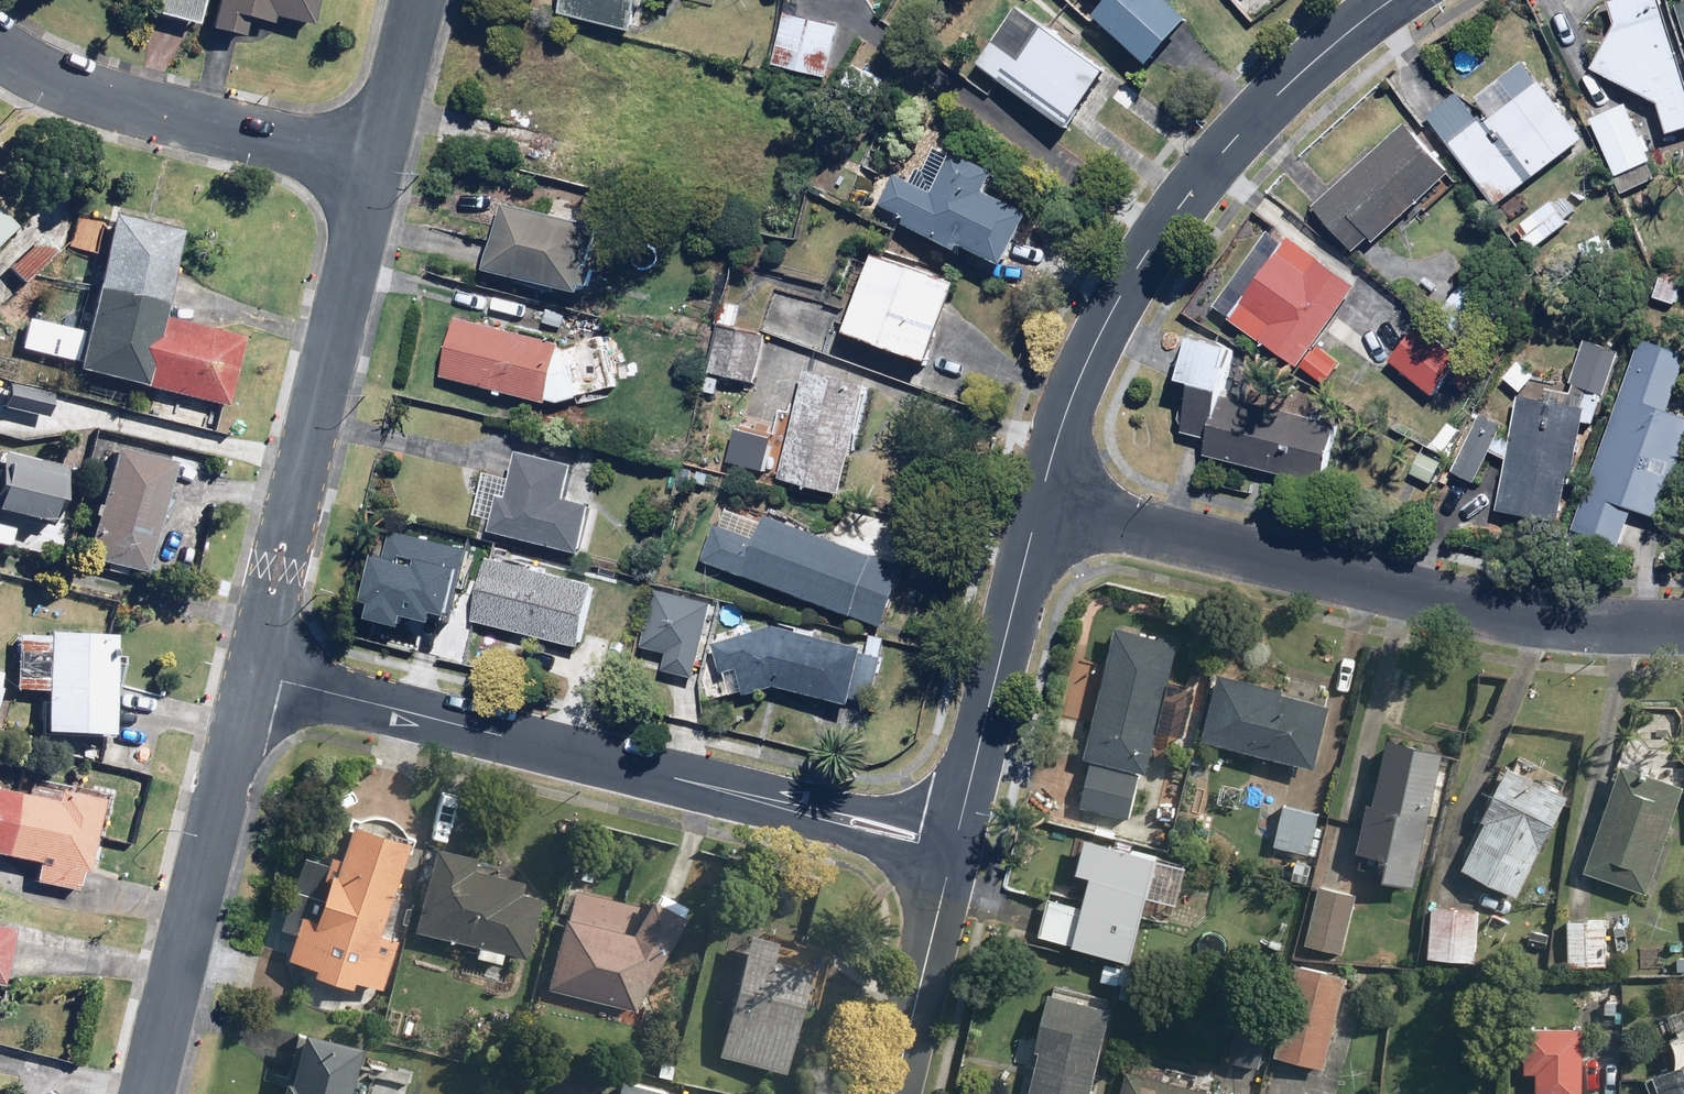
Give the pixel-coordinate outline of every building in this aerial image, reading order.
[(143,16),(193,31),(202,0),(148,0),(143,16)] [(558,18),(630,37),(640,0),(563,0),(558,18)] [(1105,6),(1090,23),(1143,72),(1184,28),(1155,0),(1099,0),(1105,6)] [(1609,34),(1590,73),(1656,106),(1666,139),(1683,134),(1683,89),(1657,0),(1621,0),(1601,6),(1609,34)] [(1674,8),(1683,40),(1683,5),(1674,8)] [(1016,13),(975,67),(1065,136),(1107,82),(1016,13)] [(838,25),(782,15),(775,55),(831,65),(838,25)] [(1581,145),(1522,64),(1474,99),(1487,117),(1477,125),(1456,96),(1428,116),(1494,207),(1581,145)] [(1655,182),(1624,105),(1587,119),(1618,197),(1655,182)] [(1443,172),(1399,127),(1310,215),(1351,256),(1367,239),(1371,243),(1443,172)] [(902,223),(899,228),(952,257),(955,252),(999,276),(1028,223),(981,198),(991,181),(934,150),(920,176),(901,166),(877,209),(902,223)] [(1569,224),(1549,201),(1515,229),(1535,253),(1569,224)] [(0,207),(0,246),(20,227),(0,207)] [(579,303),(581,293),(587,294),(592,274),(585,273),(595,230),(500,209),(484,282),(579,303)] [(120,211),(87,331),(32,316),(23,347),(84,364),(229,403),(248,334),(168,312),(191,231),(120,211)] [(79,234),(62,217),(13,265),(29,282),(79,234)] [(1355,289),(1287,240),(1227,323),(1294,372),(1355,289)] [(954,286),(872,257),(843,341),(924,370),(954,286)] [(1672,308),(1680,285),(1656,276),(1648,299),(1672,308)] [(547,411),(577,402),(579,408),(603,401),(601,395),(613,391),(596,337),(562,347),(453,322),(438,385),(547,411)] [(764,335),(720,325),(708,378),(753,388),(764,335)] [(1417,328),(1389,361),(1435,400),(1463,367),(1417,328)] [(1219,401),(1231,351),(1181,339),(1168,390),(1188,395),(1179,434),(1198,439),(1194,455),(1321,487),(1335,430),(1219,401)] [(1639,343),(1568,533),(1616,551),(1629,515),(1657,525),(1683,453),(1683,420),(1667,413),(1683,367),(1683,359),(1639,343)] [(1587,422),(1614,355),(1590,345),(1572,389),(1551,380),(1543,401),(1515,396),(1495,514),(1557,524),(1565,480),(1572,481),(1582,420),(1587,422)] [(837,503),(864,392),(801,378),(775,488),(837,503)] [(58,391),(10,382),(5,408),(53,417),(58,391)] [(1501,428),(1476,415),(1444,476),(1469,489),(1501,428)] [(181,458),(119,443),(92,553),(153,569),(181,458)] [(61,515),(75,466),(20,451),(6,500),(61,515)] [(571,472),(514,459),(504,501),(494,499),(485,539),(579,560),(589,512),(563,506),(571,472)] [(721,510),(700,566),(881,632),(905,567),(768,516),(764,526),(721,510)] [(0,523),(0,540),(14,543),(17,526),(0,523)] [(471,619),(469,625),(579,650),(594,582),(439,547),(425,608),(471,619)] [(692,683),(711,606),(654,592),(640,649),(666,655),(661,676),(692,683)] [(726,633),(729,642),(707,648),(722,701),(762,690),(847,712),(861,654),(771,631),(753,636),(751,626),(726,633)] [(1076,738),(1071,757),(1087,761),(1076,808),(1127,820),(1138,772),(1145,774),(1175,640),(1112,626),(1086,740),(1076,738)] [(19,688),(51,690),(49,731),(117,734),(122,633),(54,630),(22,628),(19,688)] [(1215,671),(1197,741),(1311,770),(1331,693),(1285,681),(1283,688),(1215,671)] [(1408,891),(1440,753),(1381,740),(1352,866),(1380,873),(1377,884),(1408,891)] [(1681,787),(1615,765),(1581,869),(1647,890),(1681,787)] [(1562,792),(1504,767),(1459,872),(1518,897),(1562,792)] [(0,786),(0,850),(46,859),(42,880),(82,888),(84,875),(94,877),(110,794),(61,785),(59,797),(0,786)] [(1320,814),(1280,804),(1270,847),(1310,857),(1320,814)] [(369,935),(396,852),(403,855),(408,839),(401,837),(400,835),(399,834),(398,832),(397,831),(396,830),(394,828),(393,827),(392,826),(390,825),(389,824),(388,823),(386,822),(384,821),(383,820),(381,819),(380,819),(378,818),(376,817),(374,817),(373,816),(371,816),(369,816),(367,816),(366,815),(364,815),(362,815),(360,816),(358,816),(357,816),(355,816),(353,817),(351,817),(350,818),(348,818),(346,819),(343,828),(330,868),(297,857),(268,946),(287,952),(283,964),(310,973),(308,977),(347,989),(350,981),(378,990),(393,943),(369,935)] [(1172,915),(1185,861),(1080,836),(1070,877),(1086,881),(1079,908),(1047,900),(1037,944),(1127,966),(1142,907),(1172,915)] [(428,845),(427,850),(410,931),(521,954),(533,897),(514,893),(517,880),(466,869),(469,854),(428,845)] [(1356,895),(1315,886),(1302,949),(1342,958),(1356,895)] [(628,1009),(678,913),(680,908),(649,892),(643,905),(567,889),(545,992),(628,1009)] [(1474,912),(1429,908),(1425,961),(1470,965),(1474,912)] [(739,918),(737,925),(713,1056),(777,1068),(792,991),(810,994),(819,951),(767,941),(771,924),(739,918)] [(9,981),(20,924),(0,920),(0,979),(9,981)] [(1606,924),(1561,921),(1558,968),(1603,971),(1606,924)] [(1323,1069),(1344,976),(1291,964),(1270,1057),(1323,1069)] [(1108,997),(1081,991),(1078,1006),(1042,998),(1031,1051),(1038,1053),(1030,1093),(1087,1093),(1108,997)] [(1520,1027),(1518,1075),(1534,1075),(1533,1093),(1581,1093),(1584,1029),(1520,1027)] [(1256,1068),(1263,1035),(1232,1029),(1225,1062),(1256,1068)] [(352,1047),(293,1034),(282,1089),(276,1087),(274,1093),(342,1093),(352,1047)] [(1664,1044),(1674,1069),(1646,1079),(1651,1093),(1683,1093),(1683,1037),(1664,1044)] [(1126,1061),(1119,1093),(1220,1093),(1157,1080),(1159,1068),(1126,1061)] [(611,1082),(609,1093),(666,1093),(611,1082)]
